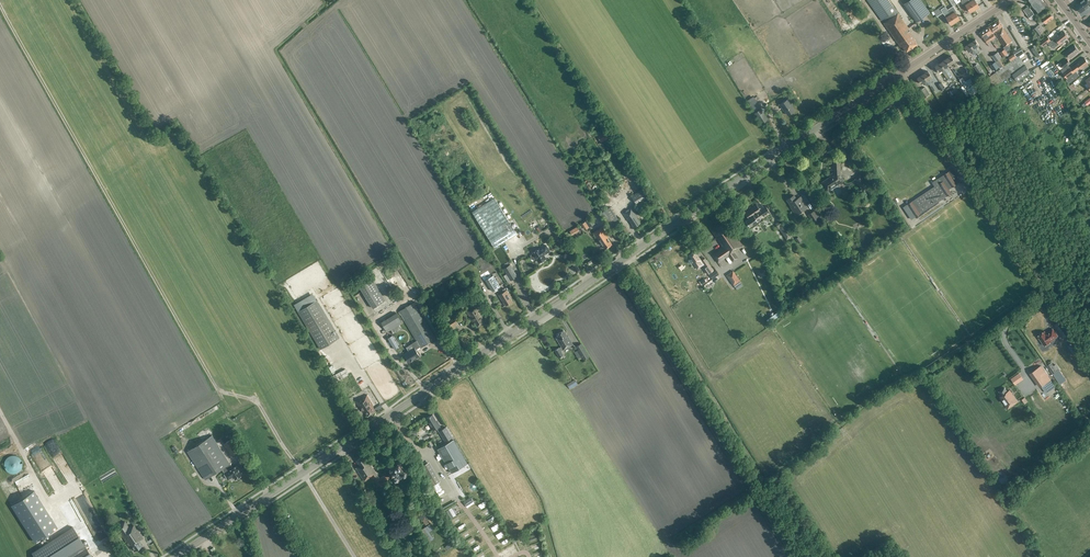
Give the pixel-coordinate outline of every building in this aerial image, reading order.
[(898,13),(896,14),(894,12),(896,10),(889,0),(867,0),(881,20),(884,19),(885,21),(884,23),(901,47),(902,46),(906,52),(918,44),(911,34),(910,31),(898,13)] [(920,0),(909,0),(902,5),(915,23),(929,13),(920,0)] [(956,4),(960,1),(963,6),(965,6),(965,5),(970,12),(974,9),(968,0),(954,0),(956,4)] [(974,9),(979,6),(975,0),(968,0),(974,9)] [(1038,14),(1048,7),(1043,0),(1027,0),(1038,14)] [(1076,5),(1081,13),(1089,6),(1089,0),(1083,0),(1076,5)] [(943,5),(933,11),(935,14),(937,16),(944,12),(945,13),(944,13),(946,17),(951,25),(955,22),(947,10),(945,6),(944,7),(943,5)] [(953,6),(947,10),(955,22),(960,19),(956,13),(957,12),(953,6)] [(1036,16),(1032,11),(1028,6),(1023,10),(1031,20),(1036,16)] [(1054,17),(1049,12),(1042,17),(1037,21),(1040,24),(1044,21),(1046,23),(1054,17)] [(999,20),(994,23),(989,26),(994,33),(995,32),(1004,47),(1012,41),(1004,28),(1003,26),(999,20)] [(989,26),(984,30),(991,40),(996,37),(993,33),(989,26)] [(1039,36),(1042,33),(1037,27),(1033,29),(1037,34),(1039,36)] [(984,30),(980,33),(984,39),(987,43),(991,40),(984,30)] [(1051,41),(1050,40),(1047,36),(1040,42),(1043,46),(1047,43),(1051,47),(1053,45),(1055,47),(1059,43),(1059,44),(1068,37),(1064,31),(1055,38),(1051,41)] [(970,43),(977,53),(979,51),(977,49),(976,49),(975,48),(979,45),(976,39),(970,43)] [(977,53),(970,43),(965,47),(968,52),(973,49),(973,50),(973,52),(974,54),(977,53)] [(1074,55),(1079,51),(1074,44),(1065,52),(1070,58),(1074,55)] [(1020,47),(1013,52),(1016,57),(1023,53),(1020,47)] [(1034,47),(1031,48),(1037,57),(1040,55),(1034,47)] [(996,61),(999,59),(1001,58),(997,52),(992,56),(996,61)] [(945,59),(949,65),(952,63),(954,67),(957,65),(954,61),(955,61),(951,56),(945,59)] [(1019,56),(1017,57),(987,79),(993,87),(1013,74),(1018,81),(1030,72),(1019,56)] [(1070,67),(1066,70),(1063,73),(1067,79),(1066,80),(1069,83),(1079,75),(1076,71),(1080,68),(1081,69),(1088,63),(1084,57),(1077,63),(1071,68),(1070,67)] [(737,66),(738,58),(735,58),(735,59),(731,59),(731,62),(729,62),(729,66),(737,66)] [(949,65),(945,59),(940,63),(946,73),(949,71),(947,69),(946,69),(945,68),(949,65)] [(1067,59),(1060,64),(1062,66),(1063,68),(1064,68),(1070,63),(1067,59)] [(995,62),(993,64),(990,65),(994,71),(998,67),(995,62)] [(946,73),(940,63),(935,66),(938,72),(943,69),(943,70),(942,72),(944,74),(946,73)] [(978,73),(982,70),(977,64),(973,67),(978,73)] [(932,77),(928,71),(922,75),(929,84),(931,83),(930,80),(928,80),(927,79),(932,77)] [(929,84),(922,75),(917,78),(921,84),(925,81),(926,82),(925,84),(926,86),(929,84)] [(971,78),(963,83),(967,89),(975,84),(971,78)] [(919,91),(924,98),(929,95),(924,87),(919,91)] [(788,99),(779,104),(784,111),(785,111),(787,115),(795,110),(791,104),(788,99)] [(769,120),(761,108),(756,100),(749,105),(762,125),(769,120)] [(598,134),(602,140),(609,136),(605,130),(598,134)] [(834,172),(830,175),(831,176),(822,182),(827,190),(843,180),(840,176),(839,160),(833,160),(834,172)] [(915,199),(923,211),(951,193),(948,189),(960,181),(952,169),(932,182),(935,186),(915,199)] [(863,191),(869,188),(861,175),(855,179),(863,191)] [(637,205),(640,203),(649,197),(643,188),(631,196),(637,205)] [(794,195),(787,200),(791,206),(791,207),(796,215),(797,214),(797,212),(803,208),(804,209),(807,207),(800,196),(796,199),(794,195)] [(472,212),(494,248),(517,234),(494,198),(472,212)] [(911,219),(918,214),(919,212),(912,201),(903,207),(911,219)] [(759,202),(756,205),(745,212),(749,218),(745,221),(749,227),(761,219),(762,219),(766,217),(765,216),(770,213),(765,205),(763,207),(759,202)] [(638,217),(632,207),(623,213),(628,220),(629,219),(634,227),(640,223),(637,218),(638,217)] [(600,213),(608,225),(614,221),(606,209),(600,213)] [(808,214),(812,220),(813,222),(819,218),(814,210),(808,214)] [(589,227),(595,223),(591,218),(586,221),(589,227)] [(792,236),(785,227),(785,226),(781,220),(775,223),(786,240),(792,236)] [(607,226),(610,230),(617,226),(614,222),(607,226)] [(732,231),(727,223),(719,227),(717,227),(712,231),(717,237),(717,238),(723,247),(712,254),(718,262),(728,255),(733,261),(738,258),(734,252),(738,249),(742,245),(734,234),(735,234),(733,230),(732,231)] [(605,249),(612,244),(608,238),(609,238),(602,227),(593,233),(598,240),(599,240),(605,249)] [(570,234),(573,240),(582,235),(578,228),(570,234)] [(541,262),(542,261),(546,258),(544,255),(550,251),(546,245),(540,249),(540,248),(532,253),(536,259),(537,259),(539,262),(540,262),(541,262)] [(688,261),(688,262),(689,264),(690,264),(694,262),(693,263),(697,269),(702,265),(704,268),(703,269),(707,275),(713,270),(705,258),(701,261),(694,251),(689,254),(688,255),(691,259),(688,261)] [(503,269),(506,274),(503,276),(507,282),(517,276),(510,265),(503,269)] [(733,285),(740,281),(733,270),(726,275),(733,285)] [(716,271),(710,275),(712,279),(719,275),(716,271)] [(492,291),(500,286),(493,275),(486,280),(492,291)] [(359,288),(372,309),(385,301),(372,280),(359,288)] [(511,297),(507,290),(506,290),(505,288),(502,290),(504,292),(499,295),(506,305),(512,301),(510,297),(511,297)] [(316,300),(297,312),(320,350),(339,339),(316,300)] [(436,338),(414,302),(399,311),(416,340),(406,347),(408,351),(404,354),(409,362),(419,356),(415,350),(420,347),(421,347),(436,338)] [(477,326),(484,322),(481,317),(482,316),(475,305),(466,310),(471,319),(472,318),(477,326)] [(769,323),(781,314),(779,310),(766,319),(769,323)] [(396,313),(381,322),(387,332),(391,329),(393,333),(401,329),(398,325),(402,323),(396,313)] [(454,317),(448,320),(444,323),(448,329),(450,331),(451,331),(455,328),(456,327),(454,325),(457,323),(456,322),(454,318),(454,317)] [(1054,325),(1063,338),(1070,333),(1061,320),(1054,325)] [(1058,336),(1053,328),(1046,332),(1045,330),(1037,336),(1044,346),(1058,336)] [(561,351),(573,344),(568,336),(567,336),(563,330),(557,334),(559,337),(557,339),(562,347),(559,348),(555,350),(560,358),(563,355),(561,351)] [(589,356),(581,343),(575,347),(583,360),(589,356)] [(1054,366),(1051,362),(1047,365),(1053,374),(1059,369),(1056,364),(1054,366)] [(1042,365),(1032,372),(1042,386),(1051,379),(1042,365)] [(348,375),(345,369),(336,374),(339,380),(348,375)] [(1066,381),(1061,374),(1055,378),(1060,385),(1066,381)] [(570,383),(567,384),(570,389),(572,387),(577,385),(578,384),(575,379),(574,380),(570,383)] [(1021,391),(1014,381),(1010,383),(1017,393),(1021,391)] [(1005,387),(999,391),(1002,396),(999,397),(1008,409),(1019,402),(1010,390),(1008,391),(1005,387)] [(365,411),(368,416),(376,411),(372,406),(373,405),(367,395),(364,397),(364,396),(356,401),(363,412),(365,411)] [(436,428),(438,431),(442,429),(440,426),(441,426),(438,421),(437,421),(433,414),(426,418),(431,425),(430,426),(433,430),(436,428)] [(446,426),(442,429),(438,431),(445,442),(453,437),(446,426)] [(235,479),(243,474),(237,465),(233,468),(212,435),(187,451),(206,479),(222,468),(225,473),(224,474),(228,480),(233,476),(235,479)] [(232,456),(239,451),(231,439),(224,444),(232,456)] [(467,464),(453,439),(437,449),(451,473),(467,464)] [(41,463),(48,459),(42,448),(35,452),(41,463)] [(22,464),(22,463),(21,461),(21,459),(20,458),(18,457),(16,456),(15,455),(13,455),(11,456),(9,456),(8,457),(7,458),(6,460),(5,461),(5,463),(4,464),(4,465),(5,467),(6,469),(7,470),(8,471),(10,472),(11,473),(13,473),(14,473),(16,473),(18,472),(19,471),(20,469),(21,468),(22,466),(22,464)] [(392,480),(387,473),(380,478),(369,462),(368,462),(364,456),(356,461),(359,465),(356,468),(364,481),(372,476),(378,486),(384,482),(385,484),(392,480)] [(68,459),(60,462),(62,467),(70,464),(68,459)] [(390,468),(390,469),(391,469),(391,470),(392,470),(395,474),(395,475),(394,475),(394,476),(394,477),(395,477),(395,478),(396,479),(397,479),(398,479),(399,478),(399,477),(400,477),(400,476),(399,475),(400,475),(401,475),(401,476),(403,475),(402,474),(403,474),(403,473),(404,473),(404,474),(405,474),(406,474),(406,473),(407,473),(407,472),(408,472),(408,471),(408,470),(407,470),(407,469),(406,469),(406,468),(405,468),(404,469),(404,468),(404,469),(403,467),(403,466),(401,464),(401,463),(401,462),(401,461),(400,461),(399,461),(398,461),(398,462),(397,462),(397,463),(397,464),(398,464),(398,465),(394,467),(394,466),(393,466),(392,466),(391,466),(390,466),(390,467),(390,468)] [(441,481),(429,462),(421,466),(432,486),(441,481)] [(47,471),(56,486),(64,481),(55,466),(47,471)] [(24,474),(17,478),(24,489),(26,492),(30,490),(28,487),(30,485),(24,474)] [(449,478),(456,490),(460,488),(458,484),(457,485),(452,476),(449,478)] [(470,497),(463,501),(466,505),(473,501),(470,497)] [(92,521),(100,518),(95,506),(88,509),(92,521)] [(440,517),(435,509),(430,512),(432,515),(431,515),(433,517),(435,519),(440,517)] [(49,535),(63,527),(54,512),(41,520),(49,535)] [(134,551),(142,546),(139,541),(143,538),(133,524),(129,527),(125,521),(116,527),(120,533),(121,533),(132,550),(133,549),(134,551)] [(32,553),(34,556),(92,556),(85,547),(88,545),(87,543),(84,545),(72,527),(32,553)] [(446,541),(440,545),(443,550),(449,546),(446,541)]
